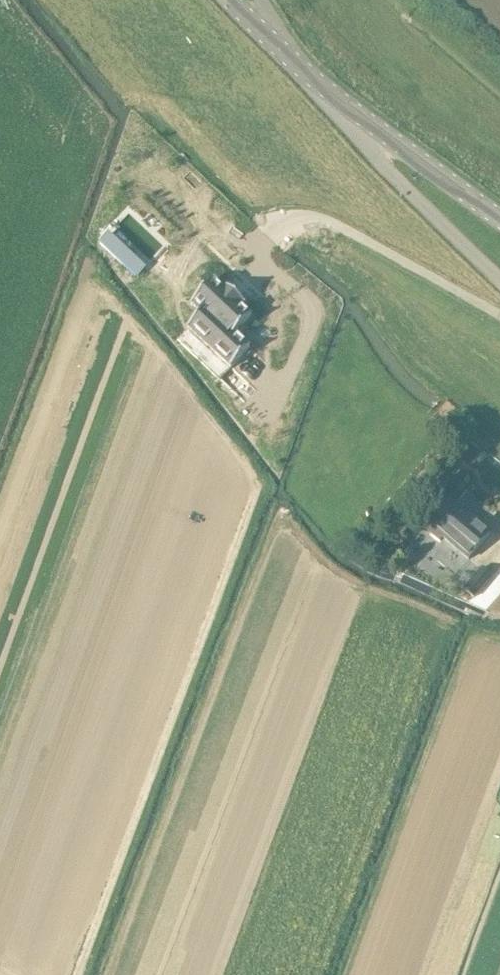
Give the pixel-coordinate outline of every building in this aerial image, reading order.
[(188,328),(177,340),(219,380),(220,380),(221,379),(230,368),(231,368),(232,367),(250,348),(235,334),(251,317),(241,308),(244,305),(226,287),(223,290),(213,281),(198,297),(191,304),(200,313),(201,314),(188,328)] [(491,532),(477,521),(475,523),(453,504),(430,531),(440,540),(443,537),(469,559),(491,532)] [(474,597),(492,575),(482,567),(464,589),(474,597)]
